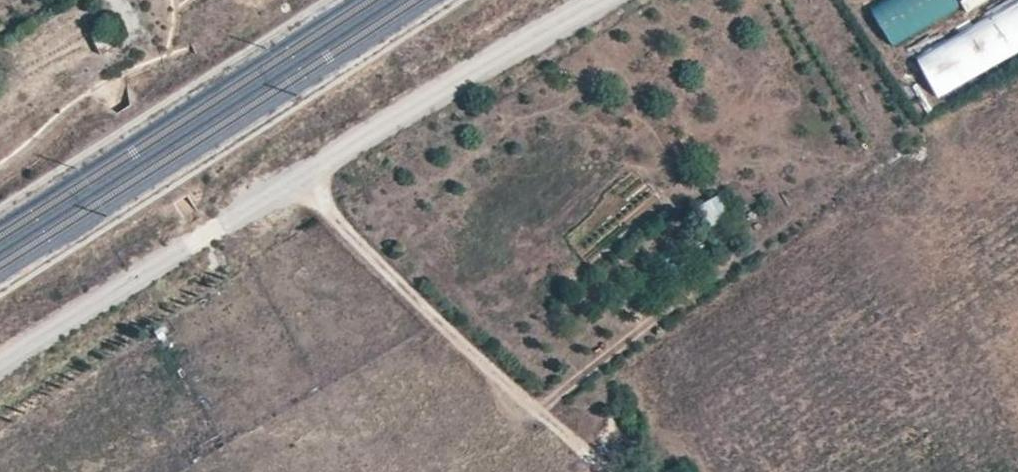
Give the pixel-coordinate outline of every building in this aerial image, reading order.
[(937,97),(1017,53),(1017,0),(1016,0),(914,55),(937,97)] [(694,206),(705,228),(731,215),(720,193),(694,206)]
